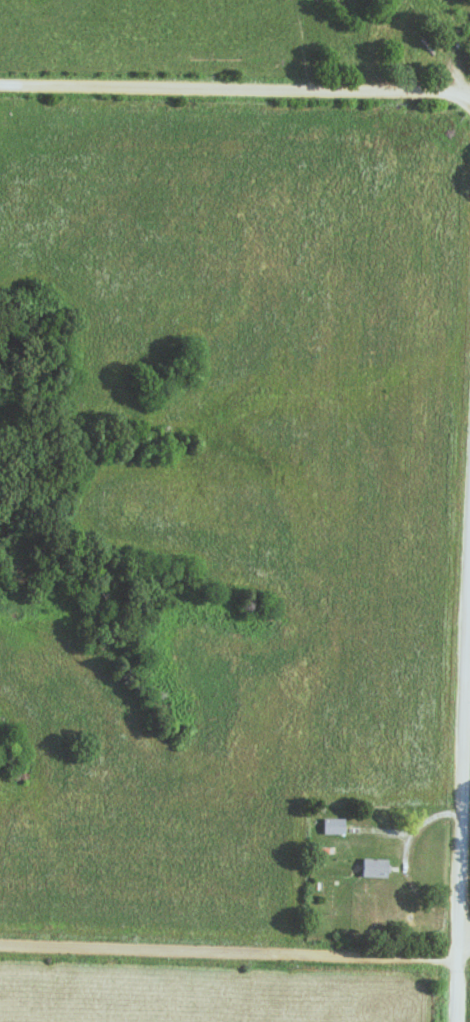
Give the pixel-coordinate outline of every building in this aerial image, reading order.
[(387,859),(361,859),(361,877),(387,877),(387,859)]
